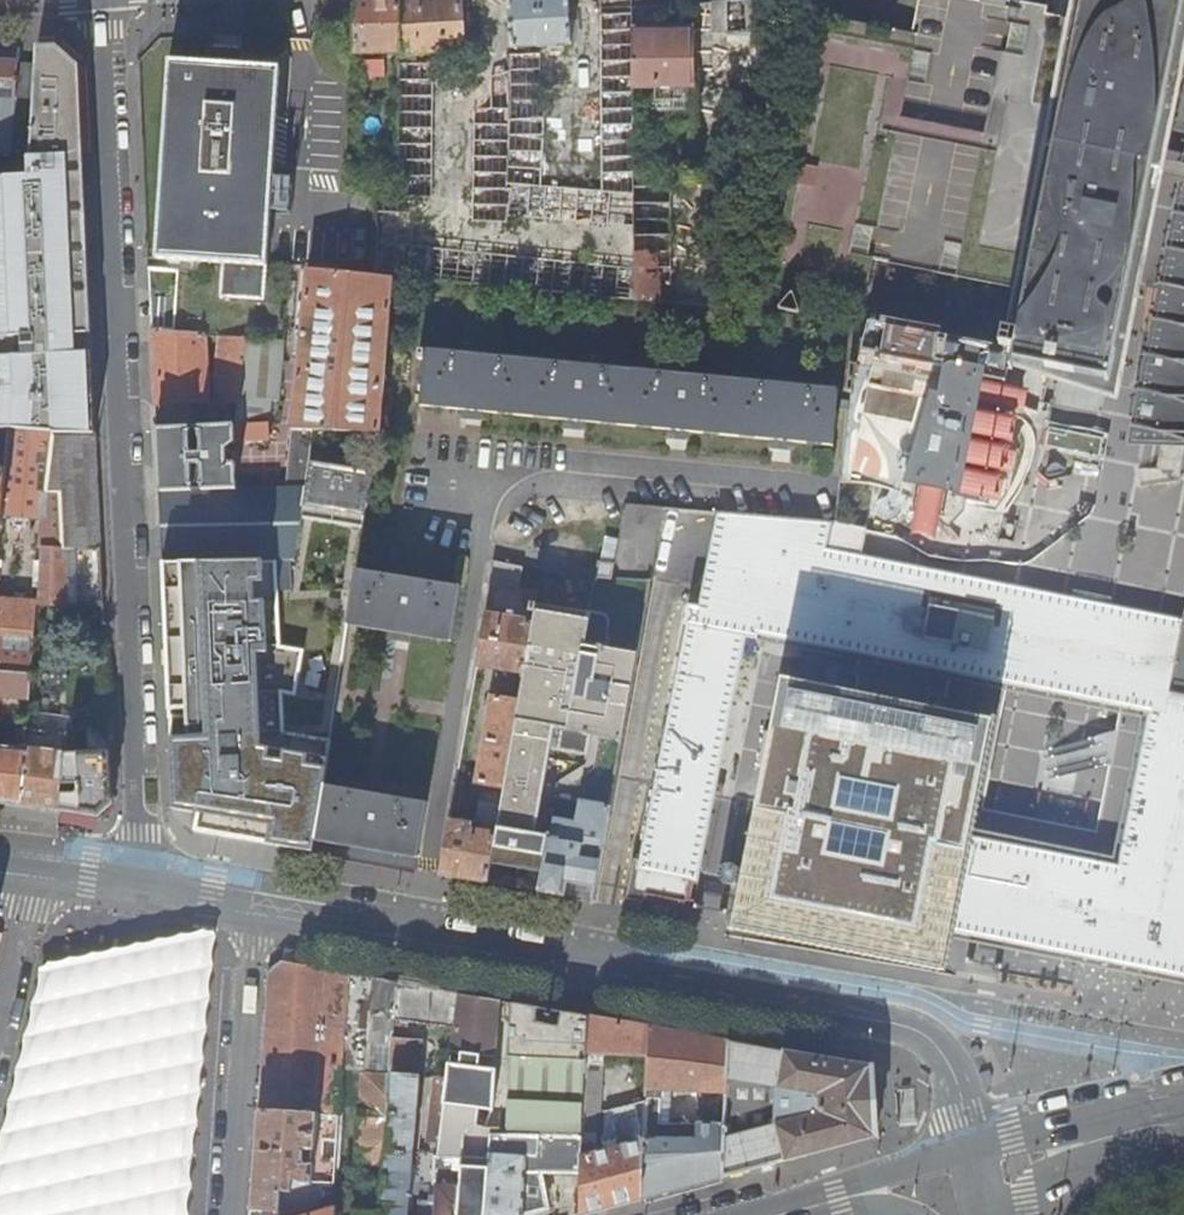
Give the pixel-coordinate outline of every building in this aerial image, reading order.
[(401,51),(400,0),(362,0),(357,0),(357,25),(356,53),(401,51)] [(463,0),(400,0),(401,51),(401,54),(465,51),(463,0)] [(635,227),(635,185),(635,86),(635,27),(635,4),(635,0),(603,0),(604,189),(544,185),(545,121),(545,98),(542,98),(541,53),(533,53),(533,46),(550,45),(550,51),(565,50),(565,44),(573,43),(571,0),(510,0),(513,55),(511,55),(511,72),(477,81),(473,220),(507,227),(508,220),(635,227)] [(775,32),(775,0),(714,0),(715,32),(741,32),(775,32)] [(1051,13),(1030,9),(985,0),(923,0),(916,31),(828,13),(818,63),(818,72),(816,72),(794,176),(778,256),(776,264),(776,266),(776,287),(868,307),(879,260),(1021,286),(1073,17),(1051,13)] [(1051,13),(1053,0),(985,0),(1030,9),(1051,13)] [(1008,346),(1017,350),(1021,351),(1017,370),(1018,371),(1021,362),(1115,381),(1183,17),(1183,0),(1089,0),(1025,331),(1011,331),(1008,346)] [(656,109),(694,109),(694,31),(655,31),(655,26),(635,27),(635,86),(656,85),(656,109)] [(775,32),(741,32),(741,48),(775,49),(775,32)] [(88,293),(91,293),(88,233),(87,208),(85,150),(81,65),(58,45),(40,47),(40,50),(39,64),(36,99),(31,157),(29,157),(30,175),(0,177),(0,429),(9,430),(9,431),(52,435),(97,434),(97,433),(94,372),(94,369),(93,353),(77,353),(76,334),(90,333),(88,293)] [(13,154),(18,98),(20,62),(22,48),(0,52),(0,154),(13,154)] [(224,261),(221,296),(251,298),(265,299),(281,66),(170,58),(157,257),(224,261)] [(39,64),(20,62),(18,98),(36,99),(39,64)] [(436,63),(401,62),(401,65),(399,195),(378,195),(378,211),(411,212),(412,195),(433,196),(436,63)] [(1165,274),(1176,290),(1150,418),(1183,425),(1183,180),(1165,274)] [(673,305),(672,185),(635,185),(635,227),(635,268),(635,300),(635,302),(673,305)] [(465,283),(635,300),(635,268),(377,242),(377,274),(393,276),(465,283)] [(178,269),(150,267),(153,329),(174,331),(178,269)] [(309,268),(288,486),(308,486),(313,452),(316,430),(380,433),(393,276),(377,274),(376,275),(309,268)] [(1017,350),(1008,346),(882,322),(883,311),(858,309),(857,319),(856,319),(839,482),(999,496),(1017,350)] [(209,400),(206,334),(174,331),(153,329),(154,369),(156,404),(209,400)] [(218,400),(240,403),(248,337),(222,335),(218,372),(218,400)] [(285,341),(248,337),(240,403),(237,425),(201,427),(190,427),(157,428),(158,464),(159,471),(159,490),(193,489),(203,489),(237,488),(236,470),(236,462),(232,462),(231,464),(228,464),(227,447),(236,442),(271,440),(270,421),(273,399),(281,400),(285,341)] [(429,350),(420,349),(419,358),(426,359),(421,406),(424,407),(425,405),(832,446),(832,447),(834,448),(840,391),(838,391),(838,392),(429,350)] [(1046,452),(1088,454),(1089,432),(1047,430),(1046,452)] [(48,491),(52,435),(9,431),(7,469),(2,528),(0,554),(0,600),(39,602),(39,603),(40,603),(42,548),(41,548),(47,491),(48,491)] [(64,548),(101,547),(99,498),(97,434),(52,435),(48,491),(64,490),(64,548)] [(247,550),(247,561),(279,560),(297,560),(308,486),(288,486),(237,488),(203,489),(193,489),(159,490),(160,512),(161,524),(216,524),(217,539),(241,538),(241,550),(247,550)] [(41,548),(42,548),(64,548),(64,490),(48,491),(47,491),(41,548)] [(651,579),(665,506),(627,503),(614,564),(612,577),(650,580),(651,579)] [(650,871),(689,879),(737,634),(746,636),(749,624),(964,667),(972,668),(976,653),(1059,669),(1072,606),(818,554),(825,519),(718,510),(701,606),(689,604),(684,624),(687,625),(638,868),(650,871)] [(216,524),(161,524),(161,525),(186,525),(188,561),(247,561),(247,550),(241,550),(241,538),(217,539),(216,524)] [(162,545),(163,561),(188,561),(186,525),(161,525),(162,545)] [(64,548),(67,604),(104,604),(103,586),(101,547),(64,548)] [(67,604),(64,548),(42,548),(40,603),(67,604)] [(283,645),(279,560),(247,561),(188,561),(163,561),(169,683),(175,808),(200,813),(197,831),(221,835),(313,851),(324,785),(331,741),(287,733),(285,694),(298,696),(307,650),(283,645)] [(495,562),(491,587),(520,590),(524,567),(495,562)] [(597,576),(612,577),(614,564),(600,562),(597,576)] [(362,570),(359,569),(350,626),(353,627),(353,625),(451,641),(451,642),(453,643),(462,587),(460,587),(362,571),(362,570)] [(30,699),(39,603),(39,602),(0,600),(0,697),(30,699)] [(514,864),(544,870),(553,821),(557,799),(566,748),(591,611),(567,607),(537,604),(536,611),(534,621),(525,673),(520,702),(506,786),(502,807),(493,861),(514,864)] [(1059,669),(1094,676),(1107,613),(1072,606),(1059,669)] [(606,611),(591,608),(591,611),(566,748),(588,752),(592,732),(622,738),(637,653),(607,647),(611,619),(606,611)] [(478,666),(525,673),(534,621),(515,618),(516,612),(510,612),(509,617),(487,614),(478,666)] [(1183,764),(1183,628),(1107,613),(1094,676),(1164,690),(1150,757),(1183,764)] [(0,697),(0,746),(18,747),(21,717),(28,717),(28,713),(28,711),(29,703),(30,699),(0,697)] [(478,781),(506,786),(520,702),(493,697),(478,781)] [(932,918),(948,840),(967,745),(843,720),(844,714),(773,700),(737,892),(930,930),(932,918)] [(37,703),(29,703),(28,711),(36,712),(37,703)] [(73,731),(72,718),(28,713),(28,717),(27,730),(68,734),(68,731),(73,731)] [(72,717),(72,718),(73,731),(88,730),(110,729),(109,715),(72,717)] [(0,746),(0,804),(3,805),(20,807),(27,730),(28,717),(21,717),(18,747),(0,746)] [(78,797),(62,795),(61,811),(81,814),(99,816),(113,804),(112,773),(110,729),(88,730),(89,753),(66,753),(63,787),(78,788),(78,797)] [(68,734),(27,730),(20,807),(39,809),(61,811),(62,795),(63,787),(66,753),(68,734)] [(89,753),(88,730),(73,731),(68,731),(68,734),(66,753),(89,753)] [(948,840),(932,918),(954,922),(1183,967),(1183,764),(1150,757),(1146,774),(1125,877),(971,845),(948,840)] [(327,785),(324,785),(313,851),(328,854),(369,861),(406,868),(418,870),(429,802),(428,802),(427,802),(328,786),(327,785)] [(78,788),(63,787),(62,795),(78,797),(78,788)] [(589,885),(587,899),(593,901),(610,807),(583,803),(579,825),(553,821),(544,870),(541,891),(565,896),(568,881),(589,885)] [(473,822),(452,818),(442,874),(465,878),(488,882),(490,875),(491,870),(493,861),(502,807),(483,804),(479,829),(472,828),(473,822)] [(689,879),(650,871),(646,893),(684,900),(689,879)] [(587,899),(589,885),(568,881),(565,896),(587,899)] [(0,1171),(0,1214),(180,1214),(208,935),(47,972),(0,1171)] [(353,990),(354,975),(283,962),(269,974),(265,1036),(260,1110),(343,1115),(344,1107),(351,1014),(353,990)] [(351,1014),(396,1017),(399,983),(378,979),(354,975),(353,990),(351,1014)] [(396,1020),(456,1029),(461,995),(430,989),(399,983),(396,1017),(396,1020)] [(461,995),(456,1029),(453,1052),(498,1058),(502,1002),(469,996),(461,995)] [(504,1137),(584,1138),(585,1115),(586,1095),(588,1054),(590,1018),(555,1012),(512,1004),(504,1137)] [(374,1036),(395,1038),(396,1020),(396,1017),(351,1014),(344,1107),(364,1108),(366,1072),(372,1072),(373,1062),(374,1036)] [(648,1059),(650,1028),(623,1023),(590,1018),(588,1054),(603,1055),(618,1056),(648,1059)] [(647,1090),(727,1094),(730,1042),(650,1028),(648,1059),(647,1074),(647,1090)] [(374,1036),(373,1062),(393,1063),(395,1038),(374,1036)] [(422,1041),(395,1038),(393,1063),(392,1073),(385,1161),(384,1182),(381,1214),(408,1214),(422,1041)] [(775,1049),(730,1042),(727,1094),(726,1114),(726,1124),(724,1176),(797,1157),(877,1135),(874,1066),(775,1049)] [(586,1095),(600,1096),(603,1055),(588,1054),(586,1095)] [(616,1072),(647,1074),(648,1059),(618,1056),(616,1072)] [(373,1062),(372,1072),(392,1073),(393,1063),(373,1062)] [(452,1065),(447,1103),(439,1157),(462,1158),(459,1214),(487,1214),(493,1137),(489,1136),(489,1134),(487,1132),(485,1130),(481,1128),(478,1127),(474,1127),(471,1129),(469,1130),(467,1132),(466,1134),(465,1137),(464,1139),(458,1139),(462,1106),(493,1110),(497,1070),(452,1065)] [(366,1072),(364,1108),(360,1161),(385,1161),(392,1073),(372,1072),(366,1072)] [(708,1113),(726,1114),(727,1094),(647,1090),(646,1104),(645,1122),(653,1123),(653,1132),(645,1132),(644,1140),(659,1140),(659,1127),(676,1127),(675,1140),(697,1139),(698,1124),(708,1124),(708,1113)] [(599,1112),(600,1096),(586,1095),(585,1115),(599,1112)] [(462,1158),(439,1157),(447,1103),(434,1102),(429,1142),(432,1143),(431,1152),(421,1150),(415,1211),(419,1212),(419,1214),(459,1214),(462,1158)] [(592,1148),(583,1148),(582,1174),(580,1214),(605,1208),(641,1198),(644,1140),(645,1132),(645,1122),(646,1104),(606,1113),(604,1150),(592,1153),(592,1148)] [(336,1213),(336,1214),(355,1214),(356,1211),(357,1193),(359,1193),(359,1187),(364,1187),(365,1181),(384,1182),(385,1161),(360,1161),(364,1108),(344,1107),(343,1115),(338,1186),(351,1187),(349,1214),(336,1213)] [(338,1187),(338,1186),(343,1115),(260,1110),(257,1161),(253,1209),(282,1212),(283,1193),(294,1193),(295,1180),(314,1185),(315,1185),(324,1186),(338,1187)] [(708,1124),(726,1124),(726,1114),(708,1113),(708,1124)] [(653,1123),(645,1122),(645,1132),(653,1132),(653,1123)] [(641,1198),(686,1186),(695,1184),(724,1176),(726,1124),(708,1124),(698,1124),(697,1139),(675,1140),(676,1127),(659,1127),(659,1140),(644,1140),(641,1198)] [(582,1174),(583,1148),(584,1138),(504,1137),(493,1137),(487,1214),(523,1214),(526,1173),(582,1174)] [(322,1212),(324,1193),(324,1186),(315,1185),(314,1185),(295,1180),(294,1193),(283,1193),(282,1212),(281,1214),(311,1214),(322,1212)] [(356,1211),(355,1214),(381,1214),(384,1182),(365,1181),(364,1187),(363,1211),(356,1211)] [(351,1187),(338,1186),(338,1187),(337,1194),(336,1208),(336,1213),(349,1214),(351,1187)] [(357,1193),(356,1211),(363,1211),(364,1187),(359,1187),(359,1193),(357,1193)] [(324,1193),(322,1212),(336,1208),(337,1194),(324,1193)]
